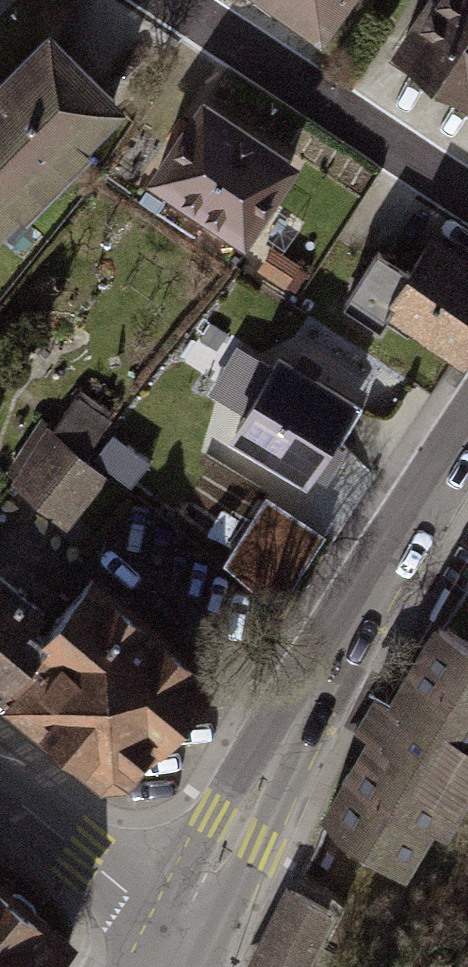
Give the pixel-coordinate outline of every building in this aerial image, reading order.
[(164,114),(49,0),(47,0),(0,47),(0,278),(164,114)] [(319,22),(335,0),(286,0),(319,22)] [(415,83),(460,113),(467,119),(467,6),(415,83)] [(212,96),(157,169),(263,249),(318,176),(212,96)] [(464,360),(467,355),(467,245),(459,237),(400,305),(464,360)] [(395,247),(352,301),(382,325),(425,272),(395,247)] [(282,339),(229,421),(338,490),(390,408),(282,339)] [(75,523),(118,473),(89,448),(117,416),(87,390),(16,473),(75,523)] [(264,494),(236,562),(301,589),(329,522),(264,494)] [(58,737),(115,789),(211,683),(79,565),(48,598),(0,555),(0,685),(58,737)] [(446,629),(418,674),(398,708),(384,699),(374,716),(363,734),(377,742),(358,774),(329,823),(415,875),(443,828),(457,836),(467,818),(467,642),(446,629)] [(72,928),(0,875),(0,966),(42,966),(72,928)] [(341,917),(289,889),(273,919),(255,953),(247,966),(314,966),(341,917)]
